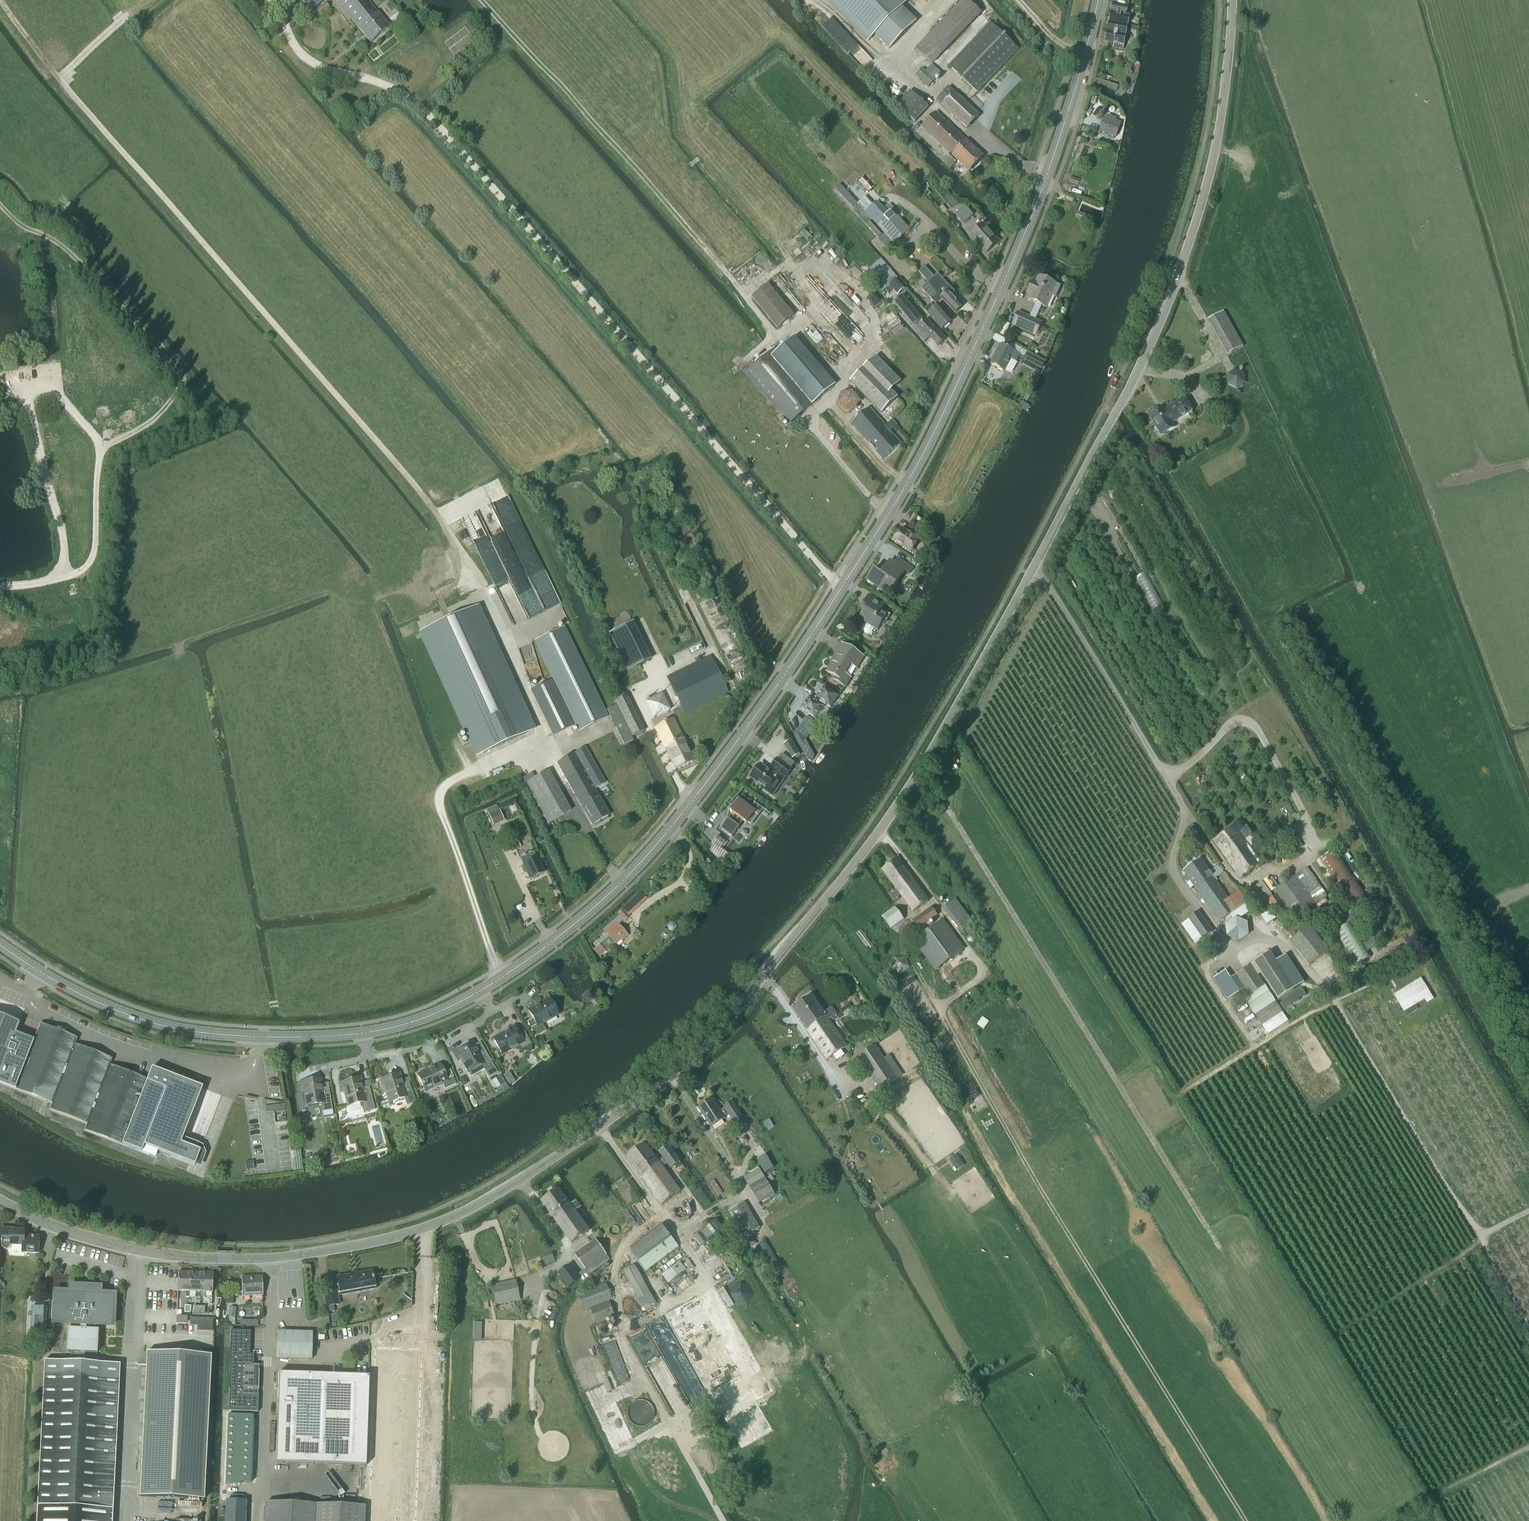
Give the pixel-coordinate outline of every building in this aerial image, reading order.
[(323,1),(322,0),(303,0),(312,11),(323,1)] [(376,11),(367,0),(340,0),(336,3),(357,28),(370,44),(390,28),(376,11)] [(868,43),(875,36),(889,50),(917,22),(902,7),(910,0),(825,0),(868,43)] [(982,13),(967,0),(962,0),(915,49),(932,65),(982,13)] [(1126,15),(1129,0),(1113,0),(1109,22),(1128,26),(1130,16),(1126,15)] [(320,17),(329,9),(324,3),(314,11),(320,17)] [(990,22),(949,65),(977,92),(1019,49),(990,22)] [(1126,36),(1128,26),(1109,22),(1107,32),(1126,36)] [(1123,50),(1126,36),(1107,32),(1105,42),(1114,44),(1112,48),(1123,50)] [(928,88),(935,80),(922,68),(915,76),(928,88)] [(967,129),(979,115),(949,88),(937,101),(967,129)] [(915,123),(929,108),(910,91),(897,106),(915,123)] [(965,141),(966,141),(936,112),(921,128),(951,156),(969,172),(983,156),(965,141)] [(1108,115),(1106,119),(1104,118),(1100,132),(1115,137),(1119,123),(1115,122),(1116,118),(1108,115)] [(950,170),(956,163),(948,155),(941,162),(950,170)] [(857,204),(842,189),(839,185),(836,188),(839,192),(854,208),(857,204)] [(878,204),(867,214),(873,221),(875,223),(876,225),(884,234),(893,244),(894,245),(910,230),(892,211),(888,206),(883,210),(878,204)] [(859,206),(853,211),(867,227),(879,240),(884,234),(876,225),(875,223),(873,221),(867,214),(866,215),(859,206)] [(955,214),(964,224),(973,216),(964,206),(955,214)] [(1078,213),(1076,218),(1080,219),(1079,220),(1083,222),(1085,216),(1078,213)] [(986,253),(999,242),(983,224),(970,235),(986,253)] [(899,279),(891,271),(884,263),(881,260),(878,263),(877,262),(869,270),(872,274),(873,272),(883,283),(879,286),(879,287),(877,289),(881,294),(885,291),(888,294),(893,290),(898,296),(906,289),(898,280),(899,279)] [(955,292),(942,279),(938,283),(933,278),(934,277),(925,267),(918,272),(927,283),(941,299),(956,314),(962,308),(951,296),(955,292)] [(1054,297),(1059,286),(1038,277),(1036,283),(1033,281),(1027,293),(1030,295),(1028,300),(1036,304),(1033,310),(1037,312),(1040,306),(1046,308),(1051,296),(1054,297)] [(936,305),(941,300),(927,283),(921,289),(936,305)] [(777,329),(794,316),(768,284),(751,297),(777,329)] [(922,321),(912,308),(902,296),(893,303),(903,316),(913,328),(922,321)] [(937,306),(934,309),(931,305),(924,311),(926,312),(928,315),(942,330),(951,322),(937,306)] [(1018,313),(1012,325),(1036,336),(1041,324),(1018,313)] [(945,340),(937,331),(936,331),(926,320),(917,329),(928,341),(930,339),(937,347),(945,340)] [(745,374),(789,425),(833,387),(793,340),(777,353),(774,349),(745,374)] [(1000,345),(999,348),(989,364),(1002,372),(1003,371),(1008,373),(1014,362),(1018,355),(1000,345)] [(1029,354),(1025,361),(1037,367),(1041,369),(1045,363),(1029,354)] [(850,382),(881,413),(897,397),(891,391),(901,382),(876,357),(850,382)] [(1245,374),(1235,370),(1227,375),(1228,385),(1237,389),(1245,384),(1245,374)] [(857,405),(861,402),(852,392),(841,393),(837,404),(845,412),(855,410),(857,405)] [(1192,412),(1191,410),(1184,399),(1165,411),(1163,408),(1150,416),(1162,436),(1176,428),(1173,423),(1192,412)] [(869,408),(852,424),(883,460),(901,444),(890,432),(897,426),(892,420),(885,427),(869,408)] [(909,533),(908,534),(901,529),(894,540),(902,546),(901,547),(909,553),(918,539),(916,538),(916,535),(913,533),(910,534),(909,533)] [(918,553),(914,559),(923,565),(927,559),(918,553)] [(909,574),(912,569),(897,559),(894,564),(890,561),(880,575),(873,570),(866,580),(882,592),(886,585),(892,589),(905,572),(909,574)] [(871,633),(872,633),(874,629),(878,631),(885,619),(887,621),(890,616),(882,610),(885,605),(868,595),(860,608),(863,610),(860,616),(864,619),(863,622),(866,624),(864,628),(863,629),(863,630),(863,631),(864,632),(864,633),(865,634),(866,634),(867,635),(868,635),(869,635),(870,634),(871,634),(871,633)] [(476,756),(533,730),(477,608),(420,633),(476,756)] [(626,671),(650,659),(632,623),(609,635),(626,671)] [(578,732),(607,718),(563,627),(533,641),(578,732)] [(856,669),(863,657),(840,644),(833,655),(836,656),(826,672),(835,678),(833,680),(845,687),(850,679),(845,676),(851,666),(856,669)] [(709,657),(667,677),(685,714),(727,693),(709,657)] [(552,736),(573,726),(551,680),(530,690),(552,736)] [(830,709),(839,696),(824,685),(813,700),(809,697),(801,708),(815,718),(824,705),(830,709)] [(632,737),(644,731),(626,696),(614,702),(632,737)] [(623,744),(632,740),(615,706),(607,710),(623,744)] [(810,734),(817,725),(806,717),(799,726),(810,734)] [(673,720),(654,728),(675,771),(694,762),(673,720)] [(788,742),(785,746),(790,755),(792,754),(794,757),(799,754),(791,740),(790,741),(789,741),(788,742)] [(584,748),(556,764),(591,826),(609,816),(594,790),(605,783),(584,748)] [(790,760),(785,766),(777,760),(771,768),(775,770),(772,774),(760,765),(751,778),(762,787),(761,788),(772,796),(778,787),(775,784),(781,775),(785,778),(791,770),(790,769),(794,764),(790,760)] [(548,771),(525,783),(548,824),(571,811),(548,771)] [(737,798),(744,788),(743,788),(731,805),(731,806),(733,807),(727,815),(728,815),(730,812),(733,814),(728,820),(728,819),(719,830),(719,831),(721,829),(732,837),(739,827),(738,826),(742,821),(747,824),(755,813),(758,816),(763,809),(754,802),(753,803),(754,803),(750,808),(737,798)] [(1261,865),(1257,859),(1264,855),(1253,837),(1251,839),(1249,837),(1251,836),(1240,820),(1234,825),(1236,827),(1234,828),(1213,842),(1240,879),(1261,865)] [(1351,912),(1369,899),(1334,849),(1316,862),(1351,912)] [(543,874),(533,853),(520,859),(522,864),(523,866),(521,866),(520,868),(523,874),(525,875),(527,874),(529,880),(543,874)] [(913,913),(929,901),(897,860),(883,871),(896,889),(889,894),(894,901),(900,896),(913,913)] [(1247,904),(1239,892),(1228,899),(1216,882),(1218,880),(1216,879),(1224,873),(1222,872),(1224,870),(1222,866),(1220,868),(1218,866),(1209,872),(1201,860),(1183,872),(1219,923),(1247,904)] [(1315,904),(1327,896),(1307,868),(1273,891),(1276,896),(1267,901),(1279,918),(1287,912),(1293,921),(1316,905),(1315,904)] [(1260,904),(1272,896),(1262,882),(1250,891),(1260,904)] [(641,893),(637,896),(642,902),(646,898),(641,893)] [(963,932),(974,925),(955,900),(945,908),(963,932)] [(619,916),(603,930),(615,944),(621,939),(622,941),(627,936),(617,925),(622,920),(624,922),(629,917),(625,913),(629,910),(626,907),(617,914),(619,916)] [(918,930),(937,916),(931,907),(912,921),(918,930)] [(903,920),(895,908),(882,918),(890,929),(903,920)] [(1195,944),(1212,932),(1198,913),(1182,925),(1195,944)] [(1248,936),(1247,923),(1236,918),(1225,925),(1227,938),(1238,943),(1248,936)] [(935,972),(965,950),(943,920),(913,941),(935,972)] [(1373,956),(1352,922),(1336,932),(1357,966),(1373,956)] [(1329,952),(1309,927),(1289,942),(1309,967),(1329,952)] [(1293,990),(1269,953),(1251,965),(1258,976),(1261,974),(1278,1000),(1293,990)] [(909,970),(906,959),(895,959),(891,970),(900,976),(909,970)] [(1264,986),(1258,976),(1251,965),(1235,976),(1248,996),(1264,986)] [(1393,995),(1402,1011),(1404,1012),(1424,1000),(1427,1004),(1433,999),(1420,978),(1393,995)] [(1282,1013),(1265,986),(1264,986),(1248,996),(1244,999),(1262,1026),(1282,1013)] [(829,1020),(837,1015),(831,1008),(823,1013),(812,996),(793,1009),(814,1040),(833,1027),(829,1020)] [(542,1024),(558,1015),(549,1000),(541,1005),(540,1004),(528,1011),(533,1019),(526,1022),(535,1038),(546,1031),(542,1024)] [(1267,1033),(1287,1021),(1282,1013),(1262,1026),(1267,1033)] [(109,1066),(111,1060),(74,1046),(76,1040),(39,1025),(33,1041),(15,1034),(18,1025),(0,1018),(0,1083),(52,1103),(50,1109),(87,1124),(84,1130),(149,1155),(157,1151),(194,1166),(200,1152),(180,1144),(202,1088),(201,1088),(151,1069),(147,1081),(109,1066)] [(847,1047),(833,1027),(814,1040),(827,1060),(847,1047)] [(524,1032),(518,1035),(514,1028),(502,1034),(502,1035),(493,1039),(502,1055),(518,1046),(520,1051),(531,1045),(524,1032)] [(539,1045),(545,1042),(542,1036),(536,1039),(539,1045)] [(497,1072),(484,1049),(477,1052),(472,1043),(453,1053),(458,1061),(460,1059),(470,1077),(484,1069),(489,1077),(497,1072)] [(875,1046),(858,1057),(880,1091),(897,1080),(897,1079),(887,1064),(875,1046)] [(892,1061),(887,1064),(897,1079),(902,1076),(892,1061)] [(450,1070),(443,1074),(439,1065),(427,1071),(417,1075),(425,1092),(442,1084),(444,1089),(456,1084),(450,1070)] [(409,1082),(402,1085),(399,1074),(378,1082),(381,1090),(384,1089),(389,1104),(404,1099),(406,1106),(416,1103),(409,1082)] [(360,1104),(360,1103),(362,1103),(365,1113),(375,1110),(369,1087),(362,1089),(360,1079),(338,1084),(340,1092),(344,1092),(347,1106),(348,1106),(348,1108),(349,1109),(350,1111),(352,1112),(354,1112),(356,1111),(358,1110),(359,1109),(360,1107),(360,1104)] [(329,1089),(322,1090),(320,1080),(299,1083),(300,1092),(303,1091),(306,1106),(321,1104),(322,1112),(332,1111),(329,1089)] [(725,1109),(720,1112),(712,1100),(699,1109),(711,1128),(724,1119),(724,1118),(729,1115),(734,1123),(742,1118),(732,1103),(724,1108),(725,1109)] [(657,1161),(645,1144),(627,1157),(641,1177),(662,1205),(680,1192),(665,1172),(680,1161),(674,1154),(669,1146),(659,1153),(662,1158),(657,1161)] [(773,1168),(766,1155),(757,1160),(765,1173),(773,1168)] [(759,1203),(774,1194),(759,1169),(744,1178),(759,1203)] [(575,1211),(581,1207),(576,1201),(570,1205),(558,1189),(541,1201),(571,1244),(590,1231),(575,1211)] [(759,1228),(748,1210),(744,1203),(730,1211),(745,1237),(759,1228)] [(723,1229),(716,1220),(705,1221),(700,1232),(701,1232),(694,1237),(701,1246),(707,1241),(720,1241),(723,1229)] [(677,1245),(662,1225),(629,1249),(646,1272),(650,1269),(656,1264),(680,1246),(678,1244),(677,1245)] [(10,1229),(1,1229),(0,1241),(0,1244),(1,1244),(1,1246),(1,1247),(2,1249),(4,1250),(5,1250),(7,1250),(8,1249),(9,1247),(10,1246),(21,1246),(21,1253),(37,1253),(38,1237),(23,1237),(23,1231),(10,1231),(10,1229)] [(767,1276),(782,1267),(766,1239),(750,1249),(767,1276)] [(585,1271),(606,1255),(595,1240),(574,1255),(585,1271)] [(568,1288),(581,1280),(570,1265),(564,1269),(558,1273),(568,1288)] [(656,1305),(636,1269),(634,1265),(622,1272),(645,1312),(656,1305)] [(339,1295),(375,1289),(372,1271),(356,1274),(356,1276),(336,1280),(339,1295)] [(178,1272),(177,1292),(185,1292),(185,1298),(189,1298),(189,1292),(190,1273),(178,1272)] [(190,1273),(189,1292),(195,1293),(195,1298),(200,1299),(200,1297),(200,1293),(201,1273),(190,1273)] [(200,1293),(200,1297),(205,1298),(205,1293),(212,1294),(213,1274),(201,1273),(200,1293)] [(242,1297),(262,1296),(261,1277),(241,1278),(242,1297)] [(494,1306),(520,1300),(515,1280),(490,1286),(494,1306)] [(609,1302),(613,1301),(606,1284),(577,1294),(584,1311),(590,1309),(596,1324),(615,1318),(612,1310),(609,1302)] [(333,1306),(339,1305),(336,1291),(323,1293),(326,1307),(327,1313),(334,1312),(333,1306)] [(115,1442),(116,1425),(116,1415),(117,1397),(117,1394),(118,1377),(119,1366),(119,1365),(83,1363),(83,1361),(83,1354),(83,1353),(96,1354),(97,1325),(112,1326),(113,1296),(86,1294),(82,1294),(70,1293),(54,1293),(53,1323),(67,1323),(66,1352),(78,1353),(78,1363),(43,1361),(35,1520),(111,1520),(111,1514),(112,1508),(113,1486),(115,1445),(115,1442)] [(31,1307),(30,1333),(45,1333),(46,1307),(31,1307)] [(252,1366),(253,1356),(249,1356),(249,1332),(243,1332),(230,1331),(229,1390),(229,1395),(228,1411),(257,1412),(258,1395),(257,1395),(257,1390),(259,1390),(259,1371),(258,1371),(258,1366),(252,1366)] [(311,1360),(312,1333),(277,1332),(276,1360),(311,1360)] [(275,1463),(365,1466),(365,1464),(369,1465),(367,1520),(415,1520),(421,1349),(373,1348),(372,1379),(368,1379),(368,1377),(279,1373),(275,1463)] [(203,1500),(210,1356),(146,1352),(138,1497),(203,1500)] [(955,1403),(966,1397),(960,1387),(949,1394),(955,1403)] [(253,1416),(228,1415),(225,1484),(240,1485),(241,1483),(250,1483),(253,1416)] [(246,1501),(225,1500),(225,1509),(221,1509),(220,1517),(224,1517),(224,1520),(245,1520),(246,1501)] [(365,1506),(265,1502),(265,1520),(364,1520),(365,1506)]
